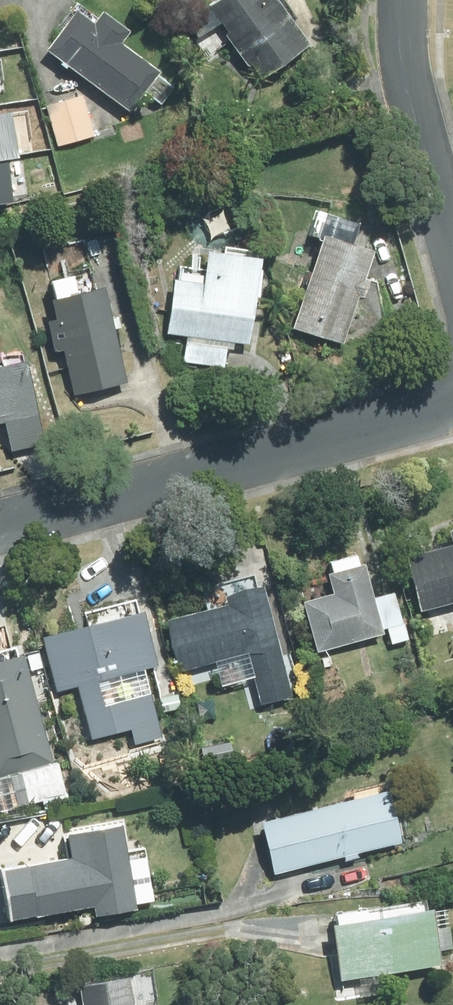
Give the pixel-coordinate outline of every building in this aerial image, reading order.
[(270,0),(215,0),(183,24),(195,40),(217,23),(224,33),(221,35),(245,67),(248,65),(259,80),(305,46),(270,0)] [(91,22),(73,10),(44,50),(129,112),(144,91),(160,104),(172,87),(156,75),(158,72),(118,43),(126,31),(99,11),(91,22)] [(56,148),(93,136),(80,96),(43,107),(56,148)] [(341,345),(370,252),(347,245),(354,223),(315,211),(308,236),(319,240),(291,329),(341,345)] [(225,344),(246,346),(257,261),(204,255),(200,286),(171,281),(164,335),(184,338),(181,363),(222,368),(225,344)] [(124,384),(99,288),(47,302),(52,321),(44,323),(52,354),(60,352),(72,397),(124,384)] [(42,444),(21,363),(0,368),(0,426),(3,425),(10,452),(42,444)] [(446,524),(450,540),(404,552),(418,608),(452,599),(452,522),(446,524)] [(315,649),(382,631),(361,559),(324,569),(330,590),(300,599),(315,649)] [(178,670),(244,651),(259,702),(291,693),(259,580),(220,591),(223,600),(163,616),(178,670)] [(392,589),(373,595),(382,627),(385,626),(390,642),(407,637),(402,621),(401,621),(392,589)] [(102,704),(95,679),(155,663),(140,606),(40,634),(55,691),(79,684),(93,734),(130,724),(135,739),(156,734),(145,692),(102,704)] [(40,662),(35,647),(23,651),(28,666),(40,662)] [(63,793),(54,759),(49,761),(19,651),(0,656),(0,776),(17,771),(25,803),(63,793)] [(357,855),(355,850),(399,839),(385,783),(257,816),(272,871),(341,853),(342,859),(357,855)] [(133,905),(118,820),(77,828),(83,860),(22,871),(29,914),(90,902),(92,912),(133,905)] [(440,961),(431,904),(366,914),(364,906),(333,911),(334,920),(329,921),(338,977),(440,961)] [(126,972),(77,981),(81,1004),(132,1004),(126,972)]
